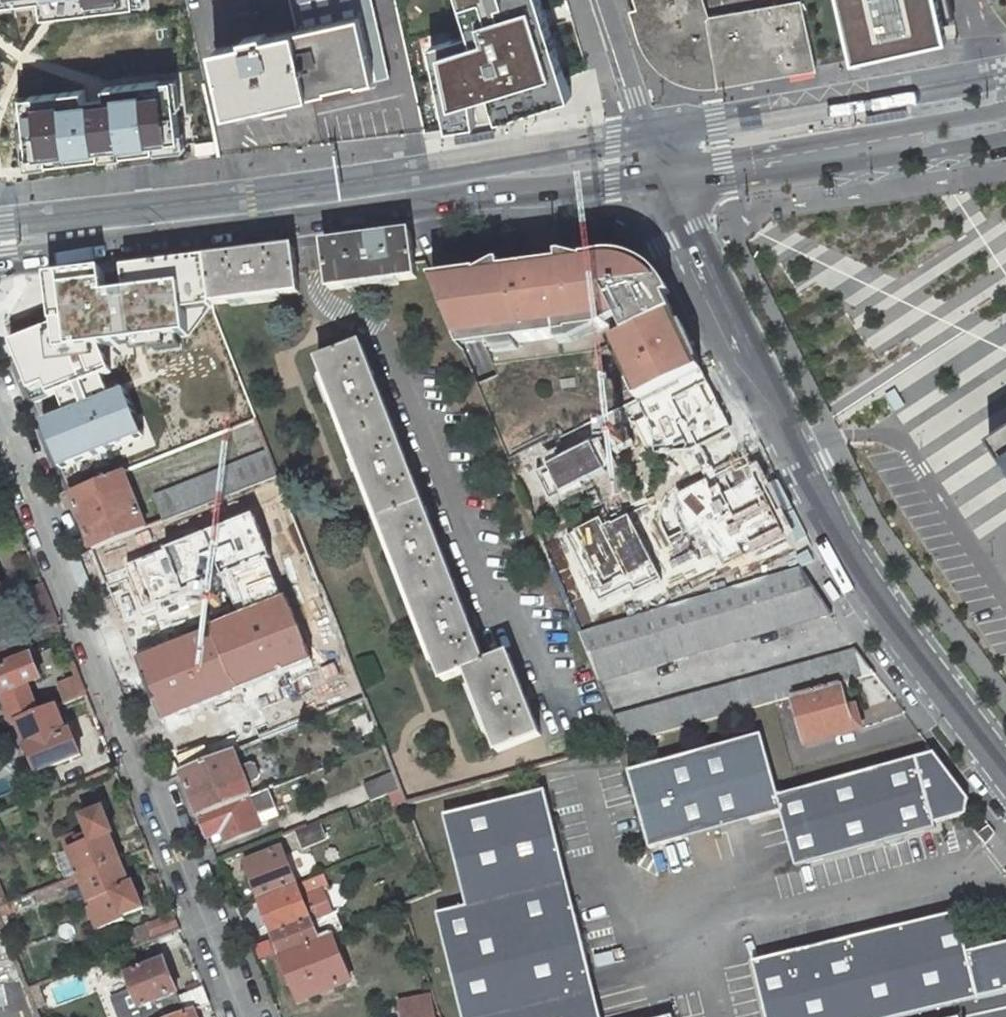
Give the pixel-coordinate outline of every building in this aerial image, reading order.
[(45,14),(137,4),(137,0),(43,0),(45,14)] [(390,77),(373,0),(291,0),(298,31),(312,95),(329,91),(329,88),(358,82),(359,84),(390,77)] [(552,0),(468,0),(478,28),(436,41),(457,124),(484,119),(478,93),(499,87),(508,115),(580,90),(552,0)] [(718,85),(816,67),(810,38),(803,3),(708,19),(702,0),(636,0),(640,12),(633,14),(641,38),(646,50),(656,63),(667,72),(683,81),(691,84),(703,85),(718,85)] [(855,61),(948,40),(938,0),(840,0),(855,61)] [(312,95),(298,31),(265,38),(264,34),(244,39),(245,43),(223,49),(228,70),(220,72),(229,114),(246,110),(246,107),(295,96),(295,99),(312,95)] [(220,72),(228,70),(223,49),(214,50),(220,72)] [(183,148),(175,78),(107,86),(108,96),(86,98),(85,89),(18,97),(26,166),(183,148)] [(417,279),(411,232),(324,243),(330,290),(417,279)] [(300,294),(294,247),(208,259),(214,305),(300,294)] [(626,263),(626,266),(594,258),(584,259),(584,261),(479,275),(479,274),(434,280),(458,341),(603,321),(617,314),(627,335),(613,342),(641,401),(648,395),(702,369),(697,360),(690,363),(685,353),(692,349),(677,318),(659,327),(656,321),(674,313),(660,283),(657,285),(648,289),(646,284),(654,279),(626,263)] [(214,305),(208,259),(122,268),(125,294),(103,297),(100,271),(50,278),(55,317),(75,315),(78,342),(88,368),(92,370),(96,381),(102,380),(106,375),(95,348),(115,346),(112,328),(128,326),(130,345),(151,342),(152,354),(179,351),(177,339),(183,338),(187,338),(185,312),(214,309),(214,305)] [(657,285),(654,279),(646,284),(648,289),(657,285)] [(677,318),(674,313),(656,321),(659,327),(677,318)] [(75,315),(55,317),(56,326),(9,344),(32,406),(57,396),(65,418),(40,427),(58,474),(145,442),(126,394),(109,401),(102,380),(96,381),(92,370),(88,368),(78,342),(75,315)] [(540,735),(508,654),(486,663),(362,343),(318,360),(442,679),(465,671),(497,752),(540,735)] [(697,360),(692,349),(685,353),(690,363),(697,360)] [(702,369),(641,401),(627,409),(648,449),(652,448),(652,451),(689,451),(692,449),(707,441),(733,427),(702,369)] [(733,427),(707,441),(722,470),(747,457),(733,427)] [(596,440),(539,469),(553,498),(611,470),(596,440)] [(707,441),(692,449),(707,478),(722,470),(707,441)] [(230,494),(277,474),(268,451),(155,497),(164,521),(230,494)] [(996,460),(1005,476),(1005,454),(996,460)] [(786,532),(747,457),(722,470),(707,478),(677,493),(685,508),(681,510),(692,532),(702,527),(716,555),(721,553),(727,564),(749,553),(743,542),(752,537),(757,547),(786,532)] [(521,470),(526,467),(521,458),(516,460),(521,470)] [(128,483),(124,472),(70,493),(75,504),(128,483)] [(93,550),(146,528),(128,483),(75,504),(93,550)] [(600,507),(570,522),(575,531),(569,534),(603,599),(635,583),(638,590),(663,577),(657,565),(665,561),(652,536),(647,538),(626,498),(602,510),(600,507)] [(256,512),(166,548),(184,592),(224,578),(274,557),(256,512)] [(184,592),(166,548),(130,562),(148,606),(184,592)] [(289,597),(274,557),(224,578),(239,616),(289,597)] [(599,681),(831,613),(801,567),(652,611),(578,633),(599,681)] [(22,613),(51,602),(44,585),(15,596),(22,613)] [(164,717),(314,660),(289,597),(239,616),(140,654),(164,717)] [(22,613),(30,634),(59,622),(51,602),(22,613)] [(15,723),(19,721),(39,713),(28,685),(42,679),(25,636),(0,646),(0,685),(15,723)] [(875,674),(856,649),(614,717),(625,743),(792,697),(840,684),(875,674)] [(855,707),(847,709),(840,684),(792,697),(806,744),(862,728),(855,707)] [(71,730),(67,732),(57,706),(39,713),(19,721),(38,770),(81,754),(71,730)] [(370,711),(350,719),(357,738),(378,731),(370,711)] [(970,801),(936,754),(780,795),(764,733),(630,768),(651,846),(782,812),(796,867),(937,830),(936,825),(968,817),(970,801)] [(200,817),(252,796),(233,750),(181,771),(200,817)] [(364,784),(370,801),(401,789),(394,772),(364,784)] [(566,999),(596,992),(548,788),(446,812),(467,903),(438,910),(463,1016),(570,1016),(566,999)] [(252,796),(200,817),(208,838),(223,832),(227,843),(259,830),(254,818),(277,809),(269,789),(252,796)] [(67,881),(80,875),(121,859),(111,834),(114,833),(104,808),(82,817),(90,834),(81,838),(80,833),(64,839),(69,851),(56,856),(67,881)] [(295,832),(303,849),(327,839),(319,821),(295,832)] [(995,833),(989,824),(977,833),(986,844),(995,833)] [(283,848),(245,863),(260,900),(297,885),(283,848)] [(131,884),(121,859),(80,875),(94,910),(92,910),(100,929),(125,918),(124,916),(144,907),(134,883),(131,884)] [(297,885),(260,900),(274,935),(311,920),(297,885)] [(1005,992),(1005,942),(967,952),(958,912),(753,961),(766,1016),(901,1016),(1005,992)] [(129,932),(135,947),(181,929),(175,914),(129,932)] [(311,920),(274,935),(280,951),(299,1000),(350,981),(331,932),(318,937),(311,920)] [(114,998),(121,1016),(175,1016),(187,1012),(210,1003),(204,988),(180,998),(165,960),(128,975),(134,991),(114,998)] [(596,992),(566,999),(570,1016),(592,1016),(601,1015),(596,992)] [(901,1016),(1005,1016),(1005,992),(901,1016)] [(434,999),(401,1002),(403,1016),(438,1016),(434,999)]
